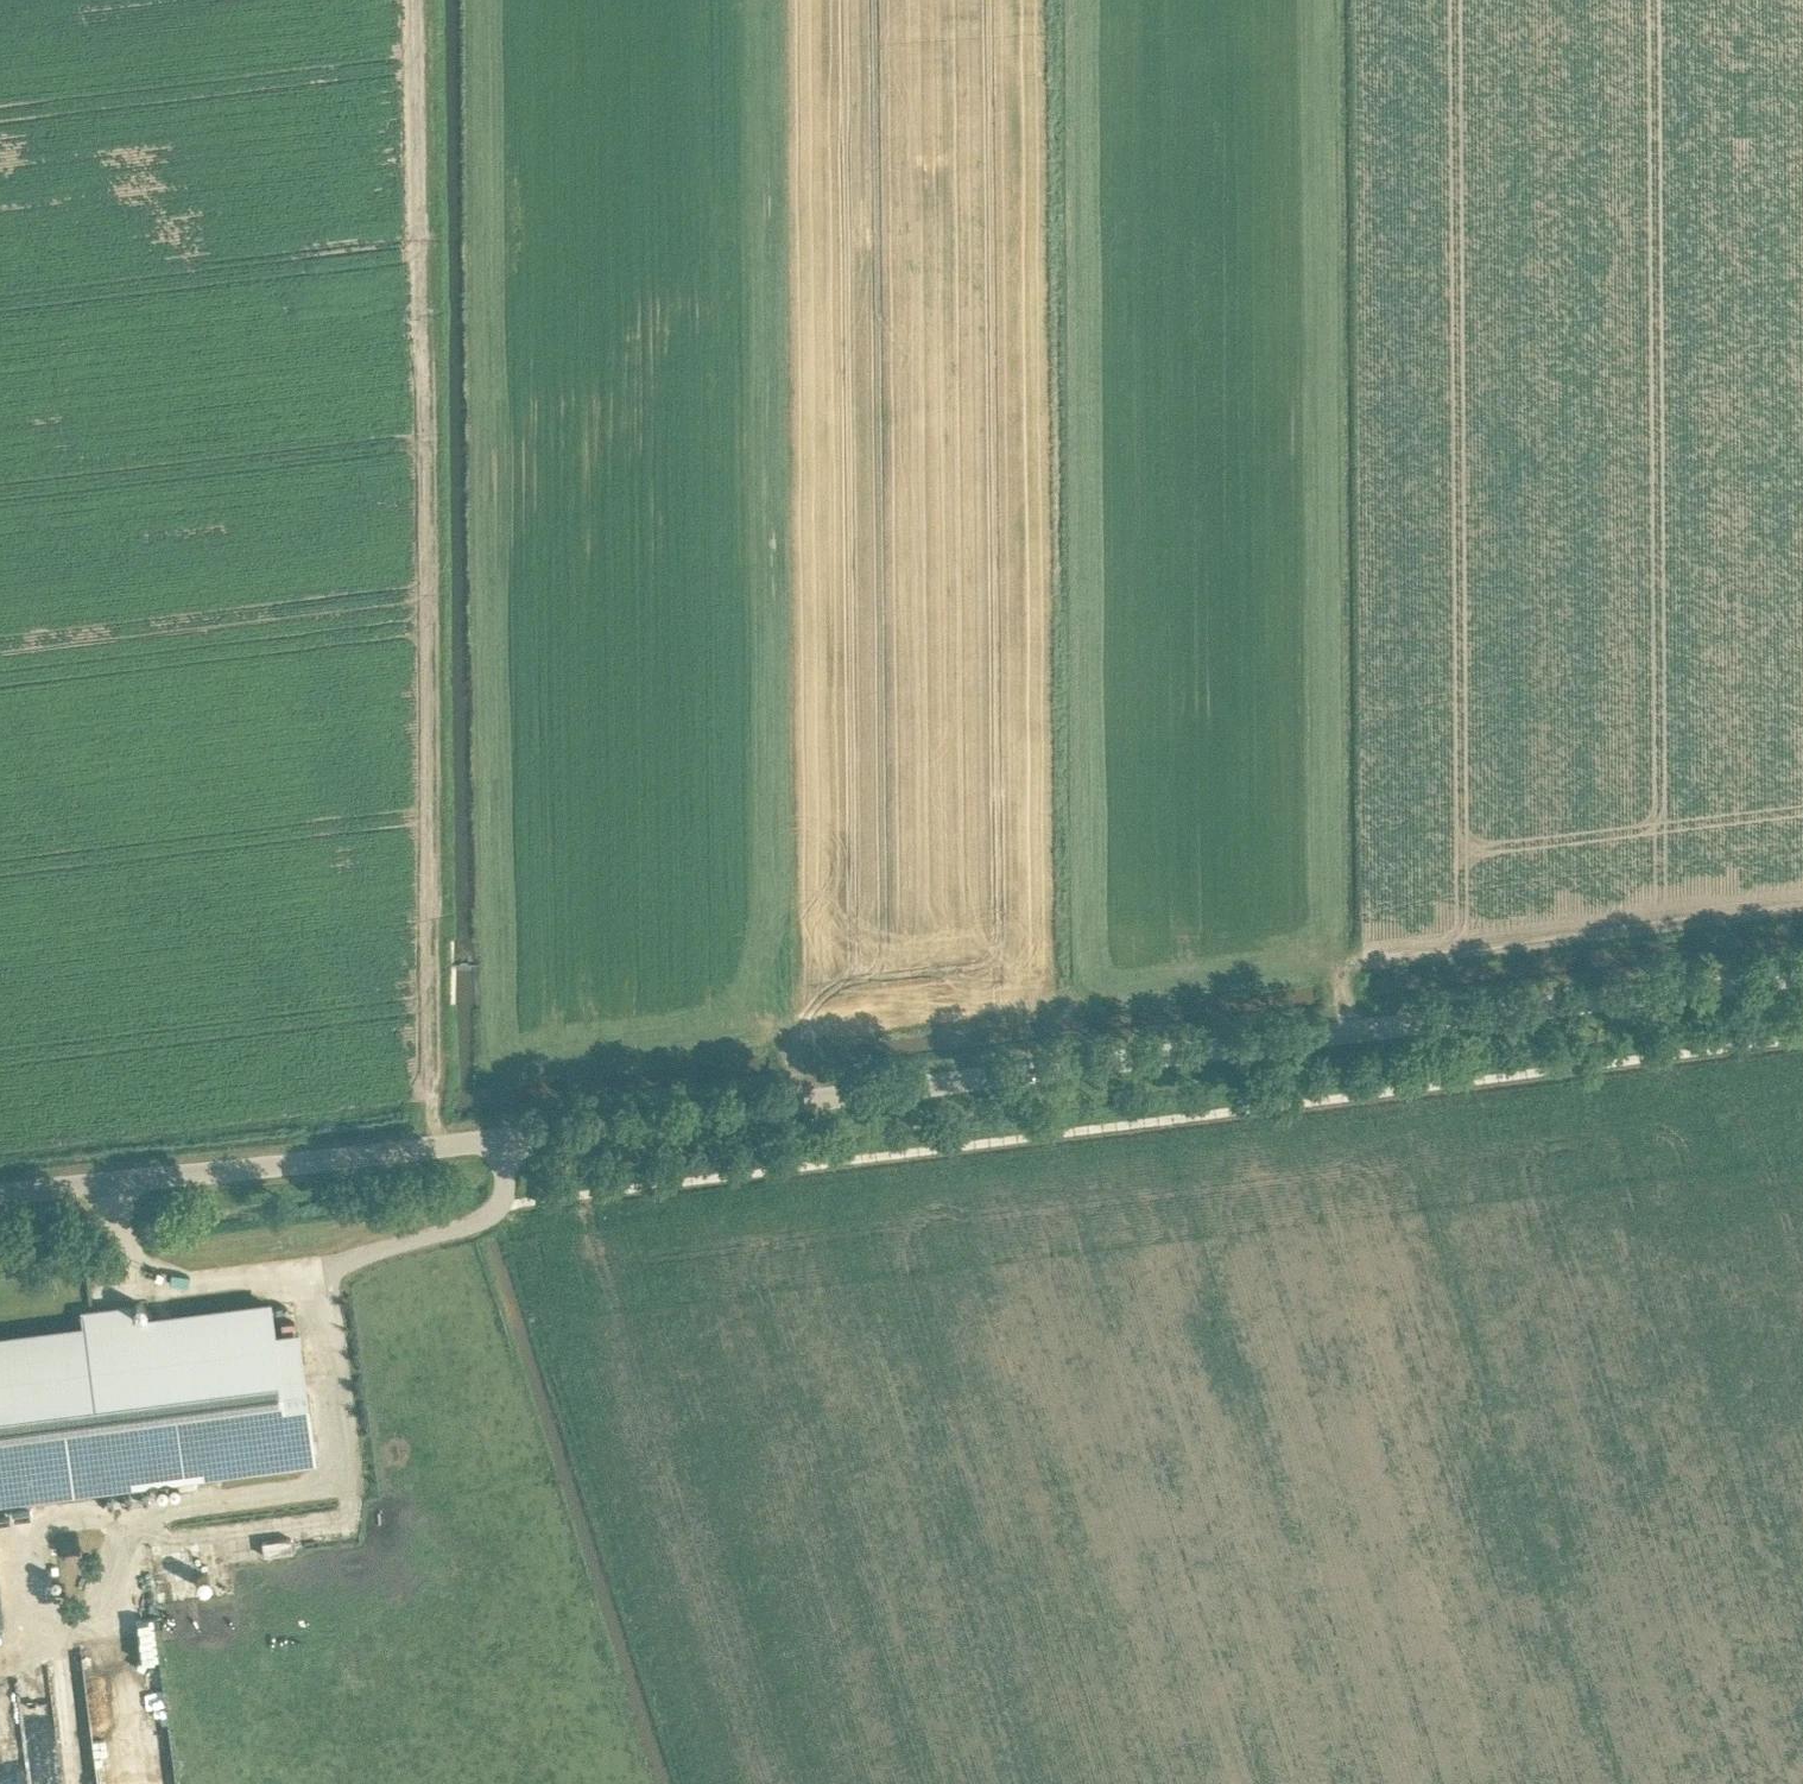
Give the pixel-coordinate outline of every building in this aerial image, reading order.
[(314,1456),(298,1334),(275,1337),(270,1303),(133,1321),(130,1304),(81,1310),(83,1328),(0,1339),(0,1496),(314,1456)] [(13,1547),(9,1503),(0,1504),(0,1548),(13,1547)] [(68,1657),(37,1659),(43,1733),(45,1732),(49,1783),(78,1783),(68,1657)] [(5,1703),(9,1736),(39,1733),(36,1700),(5,1703)]
